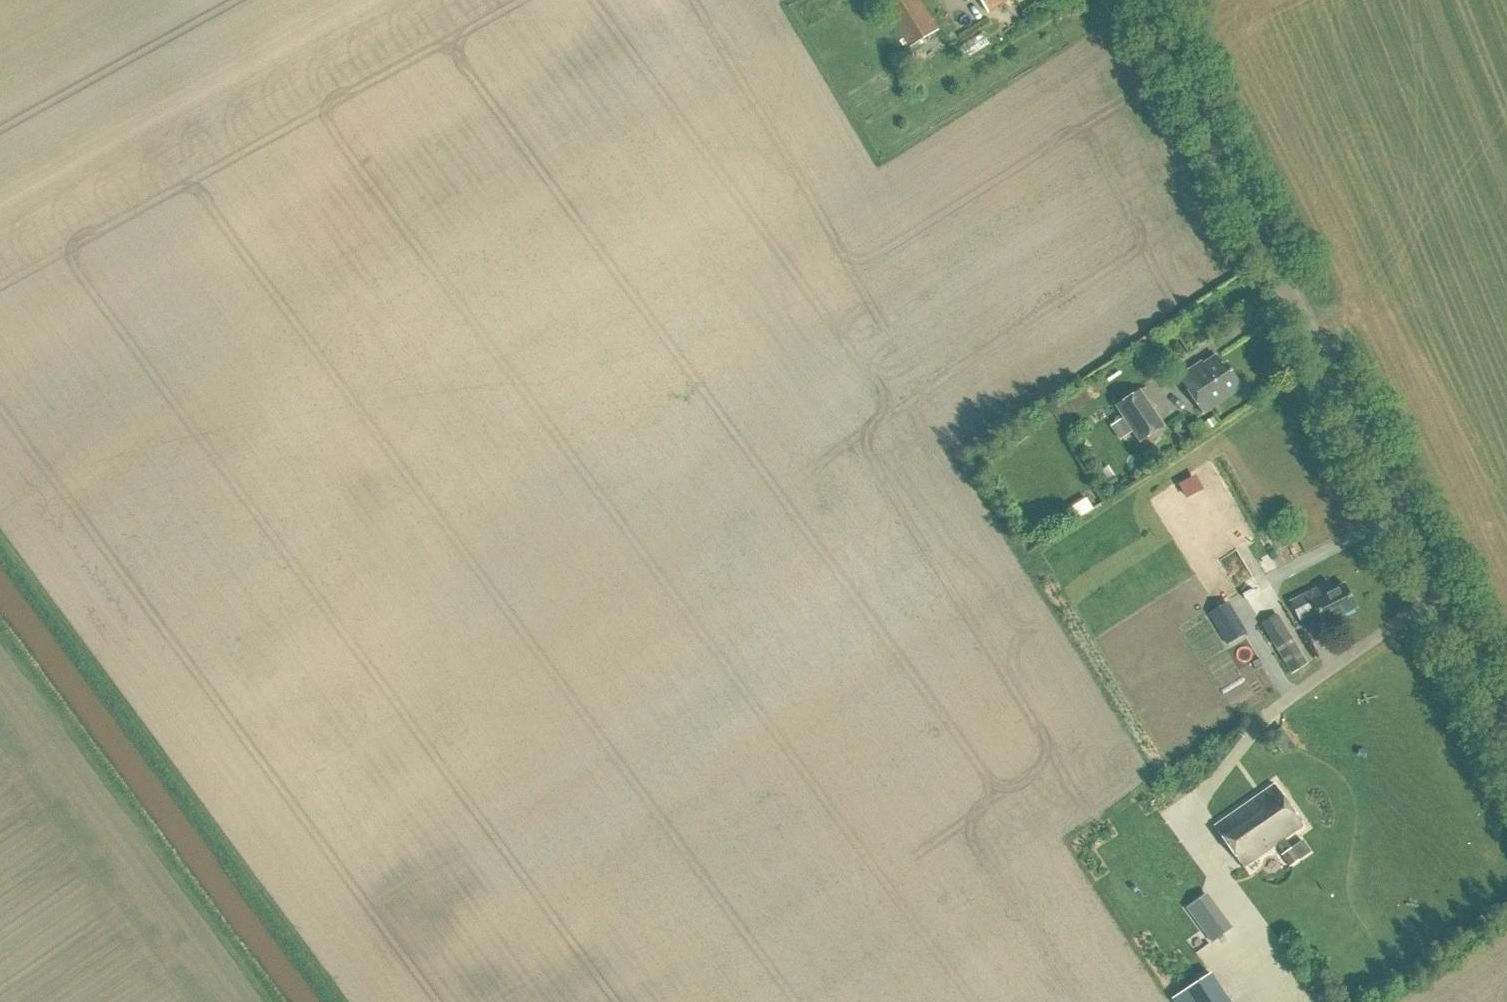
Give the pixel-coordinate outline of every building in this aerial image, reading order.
[(910,47),(938,29),(920,0),(879,0),(910,47)] [(986,12),(1005,0),(978,0),(986,12)] [(1180,376),(1204,412),(1240,388),(1238,385),(1241,383),(1227,362),(1224,364),(1217,354),(1198,367),(1196,365),(1180,376)] [(1165,425),(1141,388),(1116,405),(1123,416),(1114,423),(1123,437),(1133,431),(1140,441),(1165,425)] [(1185,498),(1202,488),(1194,474),(1177,484),(1185,498)] [(1071,521),(1092,508),(1086,497),(1064,510),(1071,521)] [(1320,587),(1289,603),(1298,622),(1316,612),(1322,624),(1353,607),(1341,584),(1323,594),(1320,587)] [(1222,643),(1244,635),(1231,601),(1209,610),(1222,643)] [(1307,664),(1276,614),(1259,625),(1290,674),(1307,664)] [(1271,783),(1212,824),(1241,865),(1275,842),(1282,851),(1279,853),(1288,865),(1297,858),(1282,836),(1299,824),(1271,783)] [(1210,942),(1231,927),(1205,891),(1184,907),(1210,942)] [(1172,996),(1175,1001),(1229,1001),(1210,973),(1190,984),(1172,996)]
